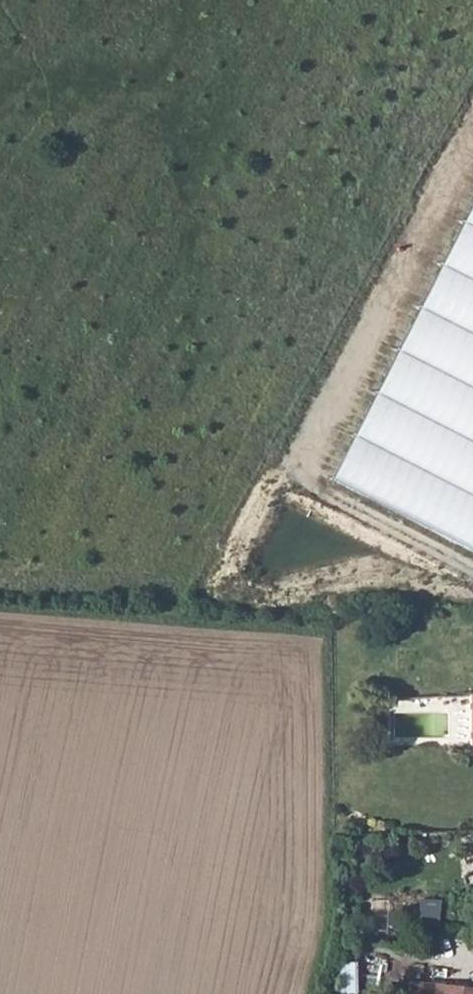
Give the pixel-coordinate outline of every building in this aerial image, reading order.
[(410,977),(408,993),(472,993),(472,985),(410,977)]
